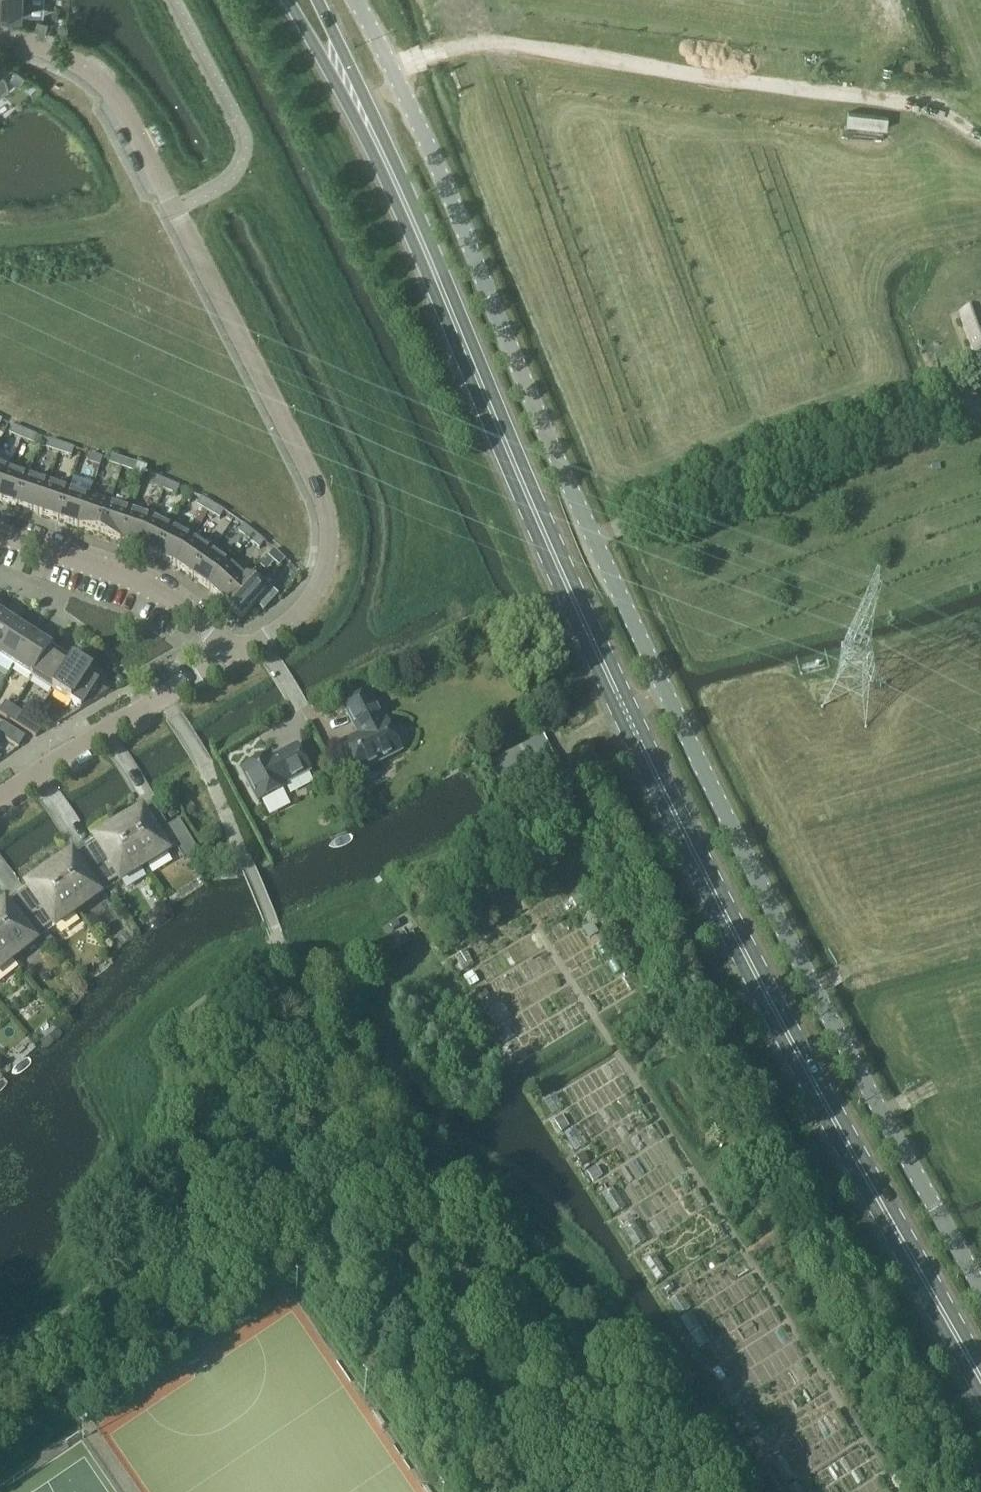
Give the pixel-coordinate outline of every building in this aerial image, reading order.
[(32,15),(32,14),(32,0),(0,0),(0,9),(32,15)] [(35,29),(46,32),(49,21),(38,18),(35,29)] [(11,78),(19,84),(26,75),(17,69),(11,78)] [(960,318),(980,371),(980,315),(979,310),(960,318)] [(10,434),(22,439),(25,431),(13,426),(10,434)] [(25,431),(22,439),(34,444),(38,436),(25,431)] [(47,448),(59,453),(62,444),(50,440),(47,448)] [(62,444),(59,453),(72,457),(75,448),(62,444)] [(88,462),(100,466),(103,458),(90,454),(88,462)] [(110,464),(123,468),(126,460),(113,455),(110,464)] [(126,460),(123,468),(135,472),(138,464),(126,460)] [(10,468),(0,464),(0,491),(10,468)] [(20,507),(31,475),(10,468),(0,491),(0,500),(20,507)] [(20,507),(39,513),(50,482),(31,475),(20,507)] [(152,485),(165,490),(168,482),(156,477),(152,485)] [(39,513),(59,520),(70,489),(50,482),(39,513)] [(168,482),(165,490),(177,495),(180,487),(168,482)] [(78,527),(80,528),(90,495),(70,489),(59,520),(79,527),(78,527)] [(80,528),(100,535),(111,502),(99,498),(90,495),(80,528)] [(197,505),(209,512),(213,504),(202,498),(197,505)] [(100,535),(121,542),(132,509),(111,502),(100,535)] [(213,504),(209,512),(220,519),(225,511),(213,504)] [(122,541),(141,548),(153,517),(132,509),(121,542),(122,542),(122,541)] [(141,548),(159,557),(174,527),(153,517),(141,548)] [(239,532),(250,540),(255,533),(245,525),(239,532)] [(159,557),(177,566),(194,537),(174,527),(159,557)] [(255,533),(250,540),(260,549),(266,542),(255,533)] [(177,566),(194,577),(213,550),(194,537),(177,566)] [(194,577),(211,589),(231,563),(213,550),(194,577)] [(269,556),(280,566),(286,560),(275,550),(269,556)] [(224,603),(225,604),(249,578),(248,577),(247,577),(231,563),(211,589),(225,602),(224,603)] [(249,578),(225,604),(242,619),(266,593),(249,578)] [(18,624),(1,613),(0,615),(0,652),(18,624)] [(15,666),(35,635),(18,624),(0,652),(0,656),(15,666)] [(15,666),(33,677),(52,646),(35,635),(15,666)] [(33,677),(54,691),(73,660),(52,646),(33,677)] [(73,660),(54,691),(81,708),(80,709),(81,710),(105,695),(104,694),(103,695),(85,684),(92,672),(86,668),(87,667),(74,658),(73,660)] [(344,744),(359,772),(402,751),(387,722),(384,724),(369,694),(345,706),(360,736),(344,744)] [(7,717),(14,707),(6,702),(0,711),(0,713),(7,717)] [(7,717),(14,722),(21,712),(14,707),(7,717)] [(21,712),(14,722),(36,736),(43,726),(21,712)] [(19,748),(26,737),(4,723),(0,730),(0,735),(19,748)] [(243,771),(259,803),(286,788),(284,784),(310,771),(298,747),(272,761),(270,757),(243,771)] [(172,803),(164,808),(171,820),(179,815),(172,803)] [(135,816),(119,825),(145,867),(169,853),(167,850),(175,845),(185,860),(193,855),(195,858),(201,855),(180,821),(169,828),(156,807),(136,818),(135,816)] [(105,837),(86,850),(116,896),(118,895),(111,884),(120,879),(122,882),(145,867),(119,825),(104,835),(105,837)] [(65,860),(50,871),(78,911),(101,895),(99,893),(107,887),(114,897),(116,896),(86,850),(67,863),(65,860)] [(37,884),(18,897),(52,941),(53,940),(46,930),(54,924),(56,927),(78,911),(50,871),(35,881),(37,884)] [(580,894),(571,899),(576,908),(585,903),(580,894)] [(15,959),(36,942),(34,939),(42,933),(49,943),(52,941),(18,897),(0,911),(0,941),(15,959)] [(396,919),(390,924),(394,931),(401,926),(396,919)] [(589,939),(599,933),(593,923),(583,929),(589,939)] [(15,959),(0,941),(0,971),(15,959)] [(467,977),(472,987),(480,982),(474,972),(467,977)] [(476,992),(481,1000),(489,995),(485,987),(476,992)] [(569,1127),(563,1116),(555,1121),(561,1132),(569,1127)] [(584,1153),(577,1157),(582,1166),(590,1161),(584,1153)] [(588,1172),(594,1182),(603,1176),(597,1166),(588,1172)] [(779,1213),(772,1218),(778,1226),(785,1220),(779,1213)] [(676,1290),(670,1281),(663,1287),(669,1295),(676,1290)] [(714,1359),(709,1349),(701,1354),(706,1363),(714,1359)] [(765,1442),(760,1435),(753,1439),(758,1447),(765,1442)]
